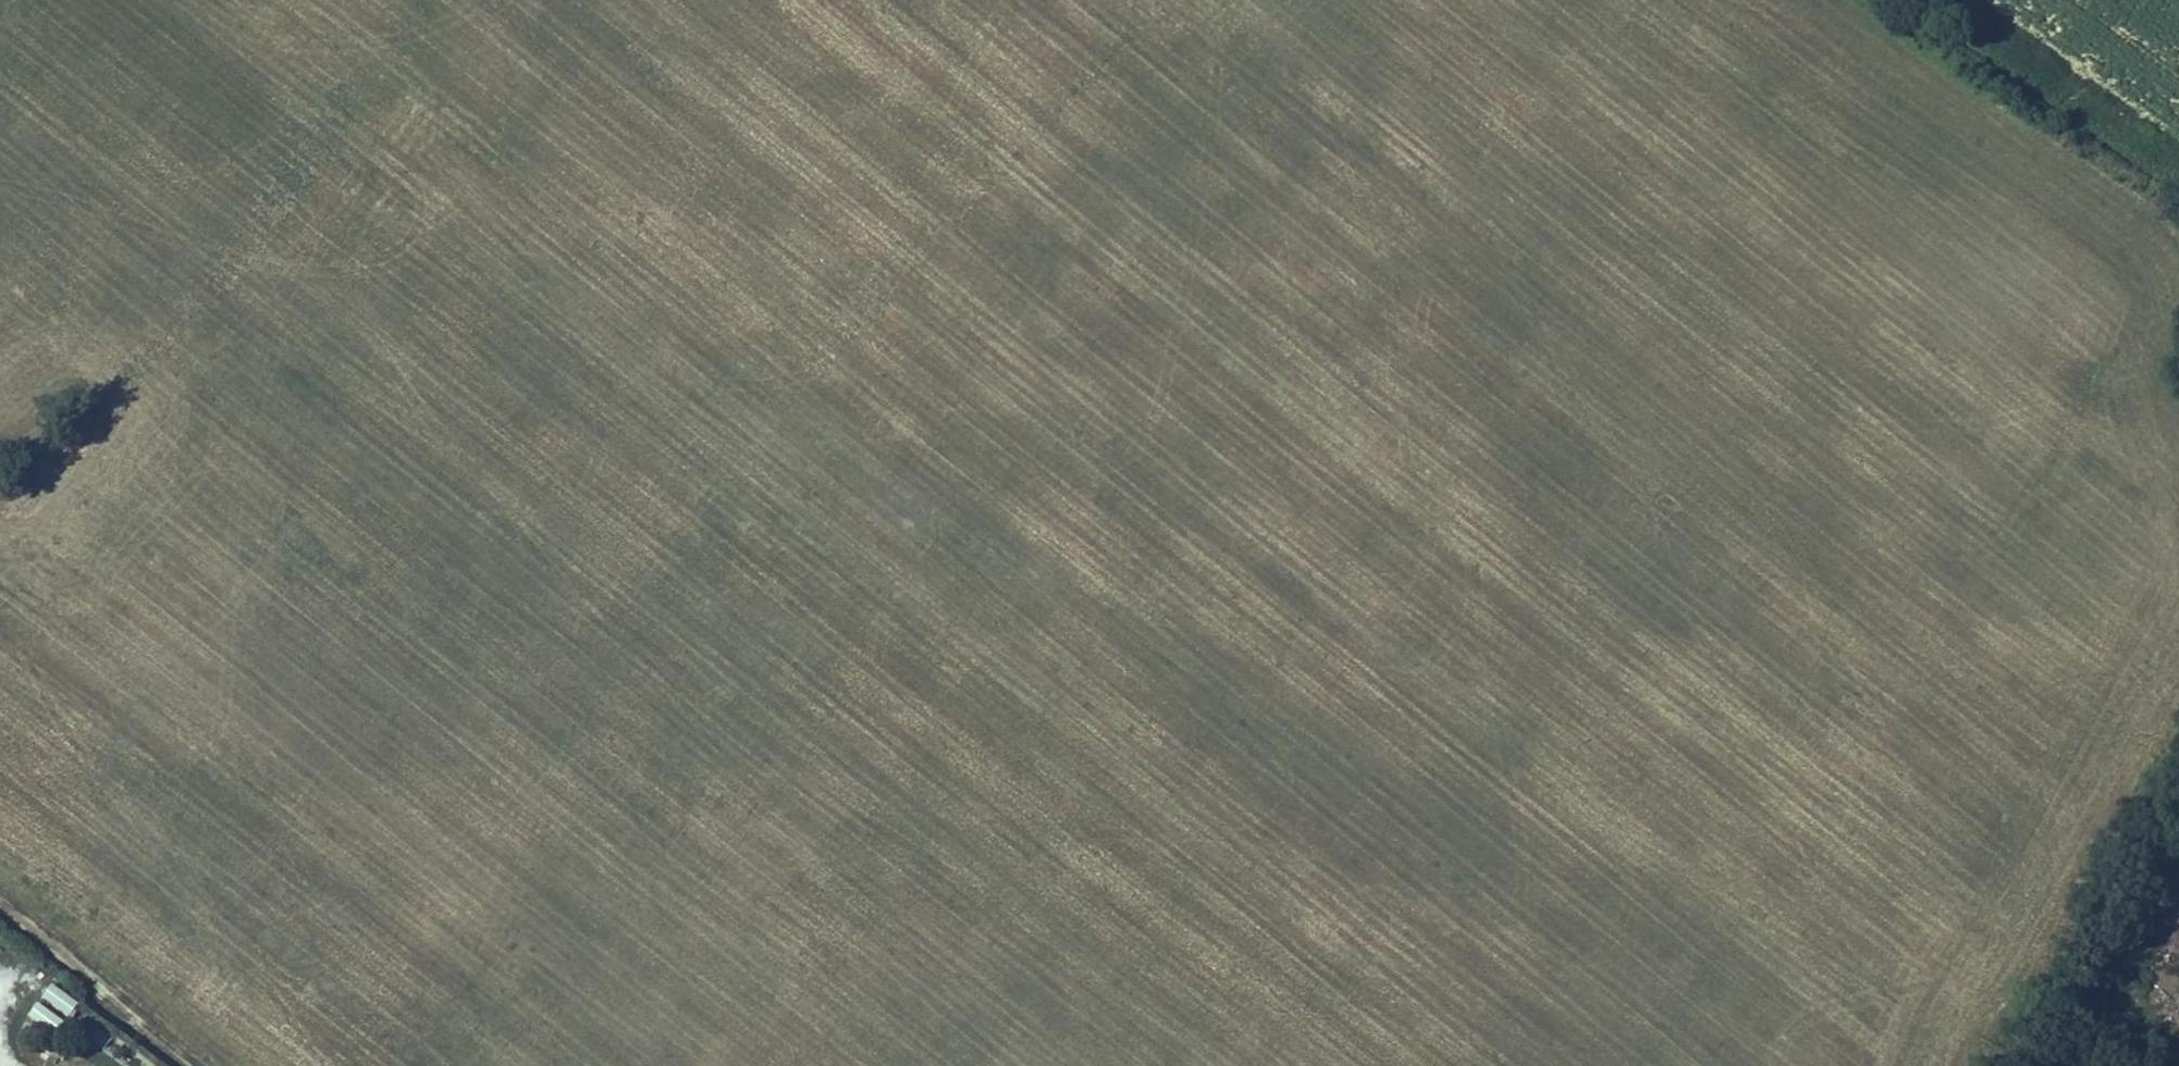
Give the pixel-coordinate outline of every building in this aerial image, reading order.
[(39,1003),(72,1017),(80,998),(47,984),(39,1003)] [(57,1036),(68,1021),(38,1000),(27,1015),(57,1036)]
